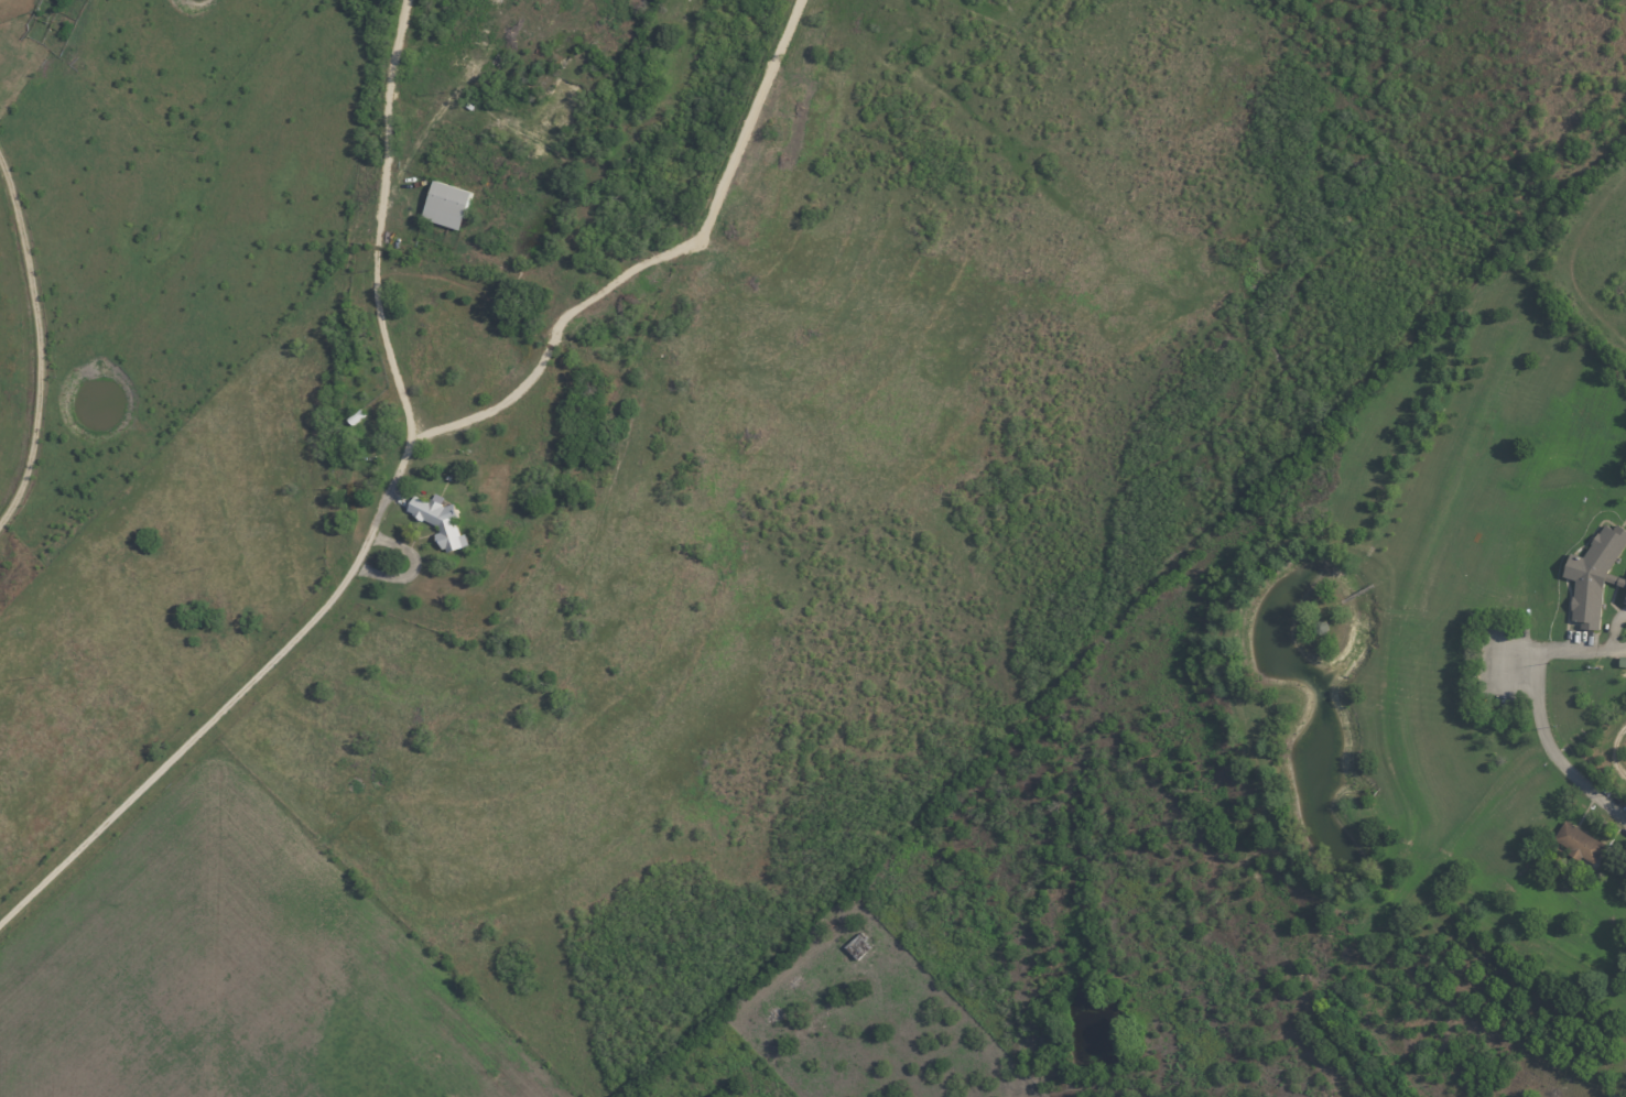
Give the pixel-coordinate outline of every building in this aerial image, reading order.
[(476,192),(438,180),(427,219),(465,230),(476,192)] [(466,552),(471,536),(456,531),(463,510),(417,494),(410,514),(444,526),(438,543),(466,552)] [(1625,586),(1625,577),(1617,574),(1625,541),(1625,527),(1619,525),(1619,526),(1602,522),(1593,557),(1575,552),(1568,576),(1582,580),(1572,619),(1585,622),(1584,626),(1598,629),(1611,582),(1625,586)] [(1556,842),(1598,864),(1610,843),(1568,820),(1556,842)]
